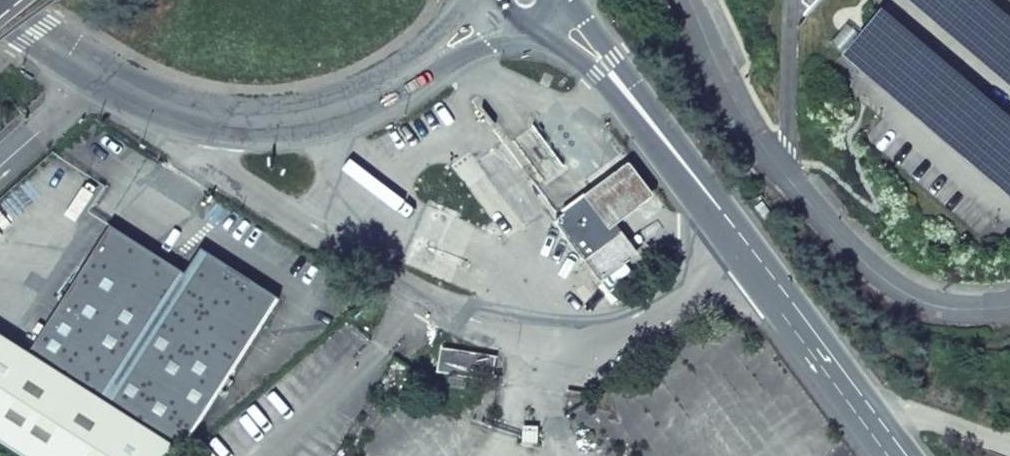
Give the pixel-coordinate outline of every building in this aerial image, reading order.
[(804,0),(807,20),(824,0),(803,0),(804,0)] [(591,196),(561,218),(564,222),(560,225),(601,282),(636,256),(591,196)] [(185,455),(282,299),(201,250),(186,275),(169,301),(142,285),(158,258),(112,229),(30,359),(185,455)] [(186,275),(158,258),(142,285),(169,301),(186,275)] [(30,359),(0,340),(0,442),(22,455),(185,455),(30,359)] [(494,381),(499,358),(442,347),(438,373),(494,381)]
